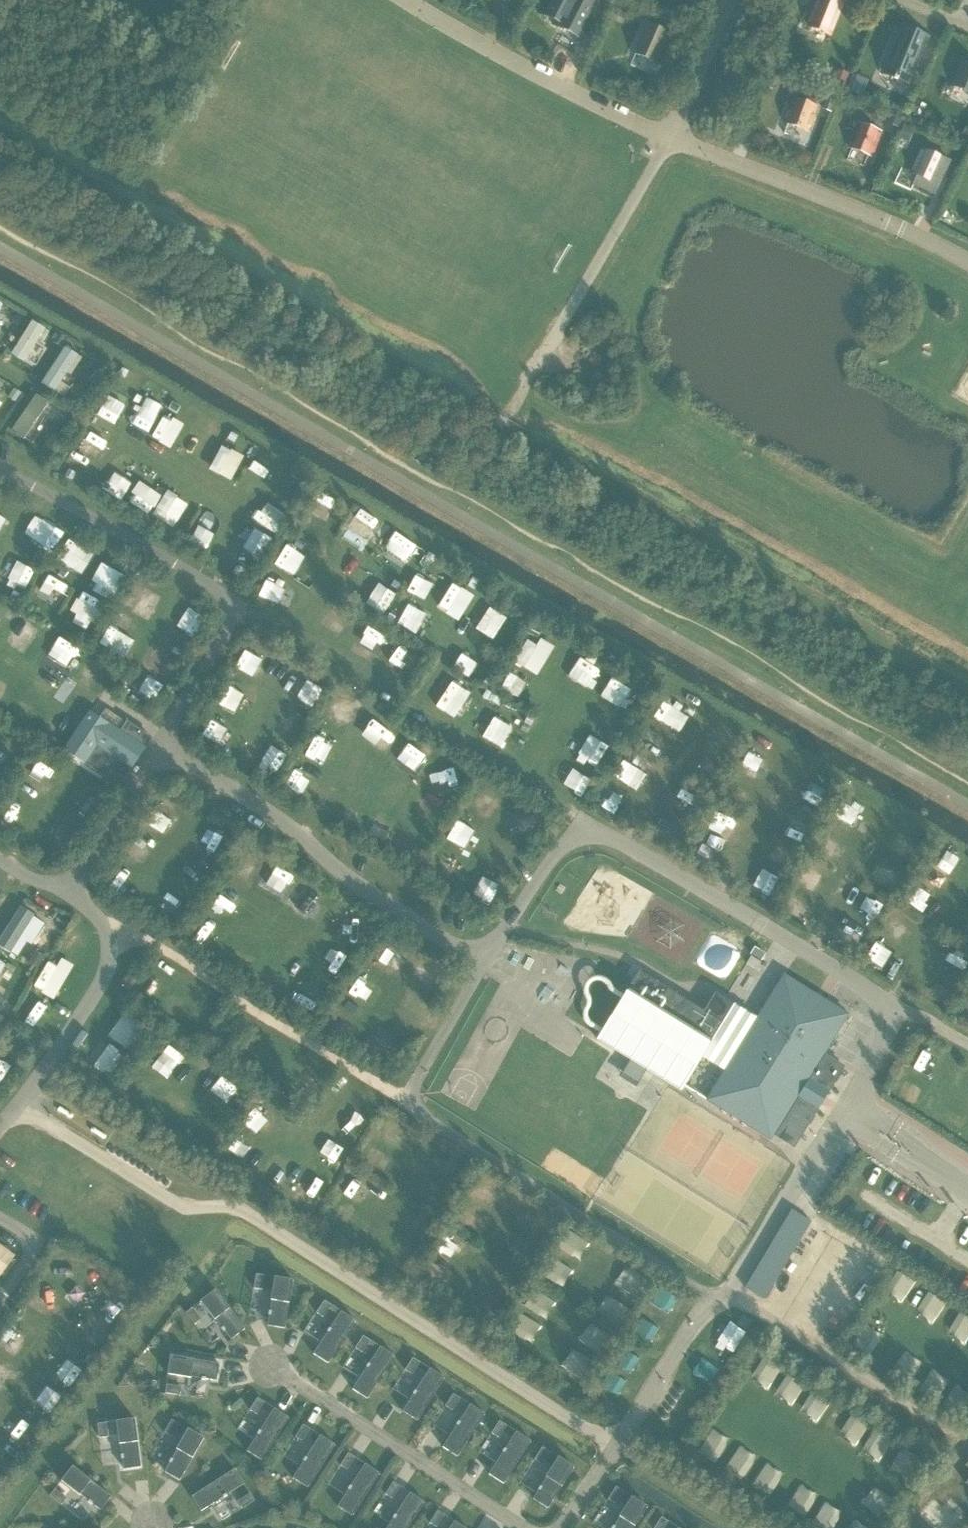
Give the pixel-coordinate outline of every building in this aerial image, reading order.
[(539,12),(555,20),(553,23),(584,39),(586,36),(579,32),(596,0),(553,0),(547,11),(541,8),(539,12)] [(807,26),(831,36),(847,0),(818,0),(807,26)] [(669,37),(646,26),(632,54),(654,66),(669,37)] [(900,28),(883,71),(895,76),(894,78),(898,79),(899,78),(911,82),(928,39),(900,28)] [(953,85),(967,91),(967,63),(964,61),(953,85)] [(838,71),(832,85),(842,89),(847,74),(838,71)] [(765,73),(760,85),(772,90),(777,77),(765,73)] [(854,75),(847,91),(855,94),(861,78),(854,75)] [(827,97),(823,108),(831,111),(835,100),(827,97)] [(843,98),(839,108),(849,113),(853,103),(843,98)] [(794,99),(785,122),(808,130),(817,107),(794,99)] [(918,102),(913,113),(921,116),(926,105),(918,102)] [(858,114),(839,160),(869,173),(888,127),(858,114)] [(903,124),(898,137),(908,142),(914,129),(903,124)] [(918,174),(912,185),(935,196),(951,162),(923,149),(913,172),(918,174)] [(10,352),(22,359),(43,326),(31,318),(10,352)] [(42,381),(54,388),(74,355),(62,348),(42,381)] [(13,428),(25,435),(46,402),(34,395),(13,428)] [(125,723),(105,710),(100,718),(89,711),(63,750),(103,777),(108,769),(124,779),(151,738),(126,722),(125,723)] [(11,953),(36,915),(22,906),(0,938),(0,946),(11,953)] [(847,1016),(783,975),(756,1018),(714,994),(704,1011),(639,971),(598,1039),(681,1091),(702,1057),(722,1071),(706,1099),(770,1139),(773,1135),(794,1147),(843,1067),(823,1055),(847,1016)] [(793,1207),(772,1244),(790,1254),(811,1217),(793,1207)] [(264,1276),(256,1275),(254,1288),(262,1290),(264,1276)] [(284,1329),(293,1280),(274,1277),(270,1300),(271,1300),(270,1311),(268,1311),(267,1315),(269,1315),(267,1326),(284,1329)] [(245,1330),(215,1290),(200,1302),(214,1320),(215,1320),(222,1328),(220,1329),(223,1332),(224,1331),(231,1340),(245,1330)] [(330,1305),(323,1301),(316,1313),(322,1317),(330,1305)] [(192,1308),(186,1313),(194,1324),(201,1320),(192,1308)] [(329,1362),(355,1321),(340,1311),(327,1330),(328,1331),(322,1340),(321,1339),(319,1343),(320,1343),(314,1353),(329,1362)] [(363,1337),(355,1349),(362,1353),(370,1341),(363,1337)] [(368,1397),(394,1356),(379,1346),(366,1365),(367,1366),(361,1375),(360,1374),(358,1377),(359,1378),(353,1388),(368,1397)] [(219,1364),(171,1356),(168,1374),(191,1378),(191,1377),(202,1379),(201,1380),(205,1381),(206,1379),(216,1381),(219,1364)] [(419,1362),(412,1358),(404,1370),(411,1374),(419,1362)] [(418,1419),(444,1377),(429,1367),(416,1387),(417,1388),(411,1397),(410,1396),(408,1399),(409,1400),(403,1409),(418,1419)] [(167,1385),(165,1393),(179,1395),(180,1387),(167,1385)] [(460,1398),(453,1393),(446,1405),(452,1409),(460,1398)] [(263,1402),(257,1398),(249,1410),(256,1414),(263,1402)] [(458,1455),(484,1414),(469,1404),(456,1423),(457,1424),(451,1433),(450,1432),(448,1435),(449,1436),(443,1445),(458,1455)] [(262,1459),(288,1418),(272,1408),(260,1427),(261,1428),(255,1437),(254,1436),(252,1440),(253,1440),(247,1450),(262,1459)] [(141,1468),(135,1419),(116,1421),(119,1444),(120,1444),(122,1455),(120,1455),(121,1459),(122,1459),(124,1470),(141,1468)] [(179,1424),(172,1420),(165,1432),(172,1436),(179,1424)] [(505,1425),(498,1421),(491,1432),(497,1437),(505,1425)] [(106,1423),(98,1424),(100,1438),(108,1437),(106,1423)] [(312,1432),(305,1428),(298,1439),(304,1444),(312,1432)] [(179,1481),(204,1438),(188,1429),(176,1449),(177,1450),(172,1459),(170,1458),(168,1462),(170,1463),(164,1472),(179,1481)] [(504,1482),(531,1440),(515,1430),(502,1450),(503,1450),(498,1460),(496,1459),(494,1462),(496,1463),(490,1472),(504,1482)] [(307,1487),(334,1445),(318,1435),(306,1455),(307,1456),(301,1465),(300,1464),(298,1467),(299,1468),(293,1477),(307,1487)] [(549,1452),(543,1447),(535,1459),(542,1464),(549,1452)] [(355,1458),(348,1454),(341,1466),(347,1470),(355,1458)] [(548,1508),(574,1467),(558,1457),(546,1477),(547,1477),(541,1486),(540,1485),(538,1489),(539,1490),(533,1499),(548,1508)] [(353,1515),(379,1473),(364,1463),(351,1483),(352,1484),(346,1493),(345,1492),(343,1495),(344,1496),(338,1505),(353,1515)] [(111,1497),(72,1467),(61,1481),(79,1496),(80,1495),(89,1501),(88,1503),(91,1505),(92,1504),(100,1511),(111,1497)] [(244,1485),(234,1469),(193,1496),(202,1510),(212,1504),(212,1506),(216,1504),(215,1502),(224,1496),(225,1497),(244,1485)] [(398,1485),(391,1480),(383,1492),(390,1497),(398,1485)] [(623,1492),(616,1487),(608,1499),(615,1503),(623,1492)] [(55,1490),(50,1496),(61,1505),(66,1498),(55,1490)] [(422,1500),(407,1490),(394,1510),(395,1510),(389,1519),(388,1518),(386,1522),(387,1523),(384,1527),(404,1527),(422,1500)] [(242,1508),(254,1500),(249,1494),(238,1501),(242,1508)] [(647,1507),(631,1497),(619,1516),(620,1517),(614,1526),(613,1525),(611,1527),(634,1527),(647,1507)] [(437,1511),(430,1523),(437,1527),(444,1516),(437,1511)] [(660,1518),(654,1527),(663,1527),(667,1522),(660,1518)]
